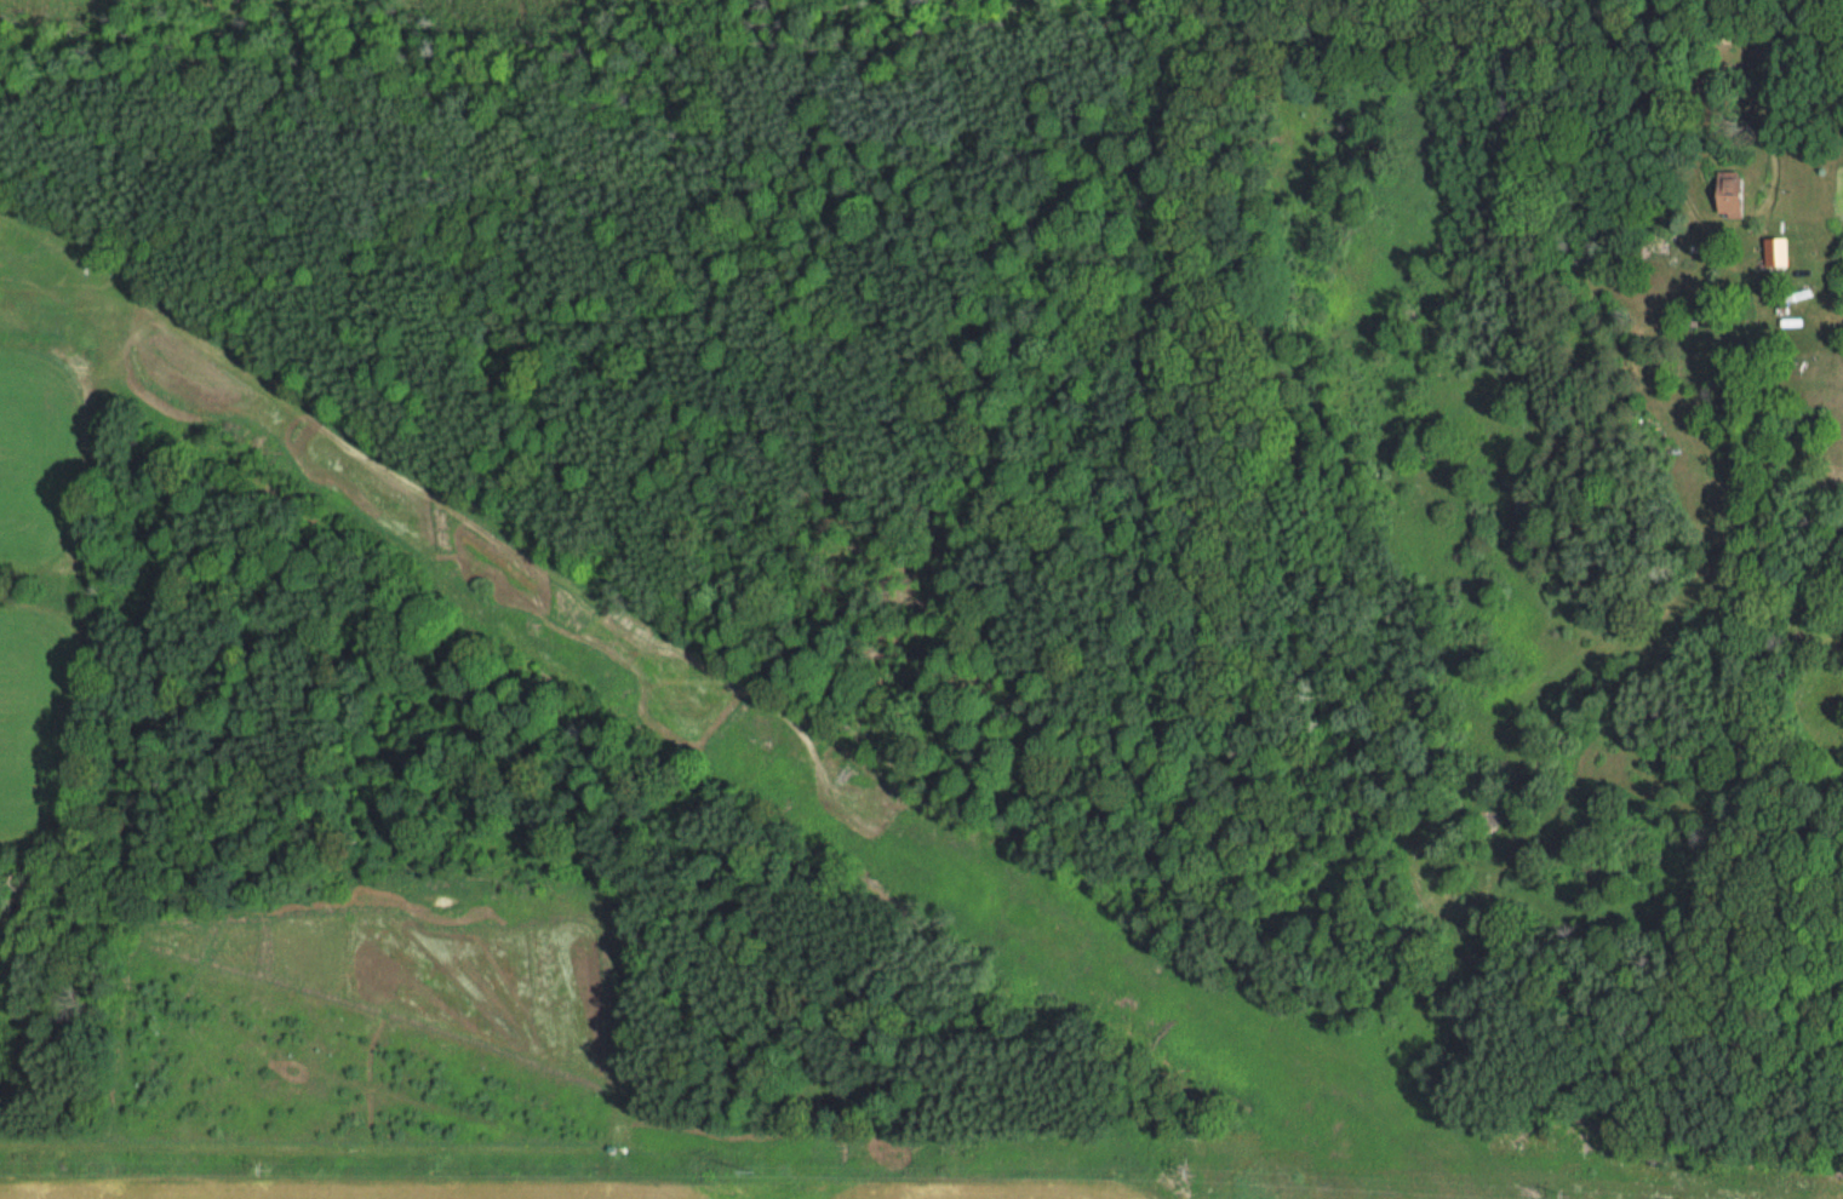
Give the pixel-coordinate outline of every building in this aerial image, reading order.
[(1715,170),(1715,217),(1739,217),(1739,170),(1715,170)] [(1784,237),(1765,237),(1765,264),(1784,264),(1784,237)]
